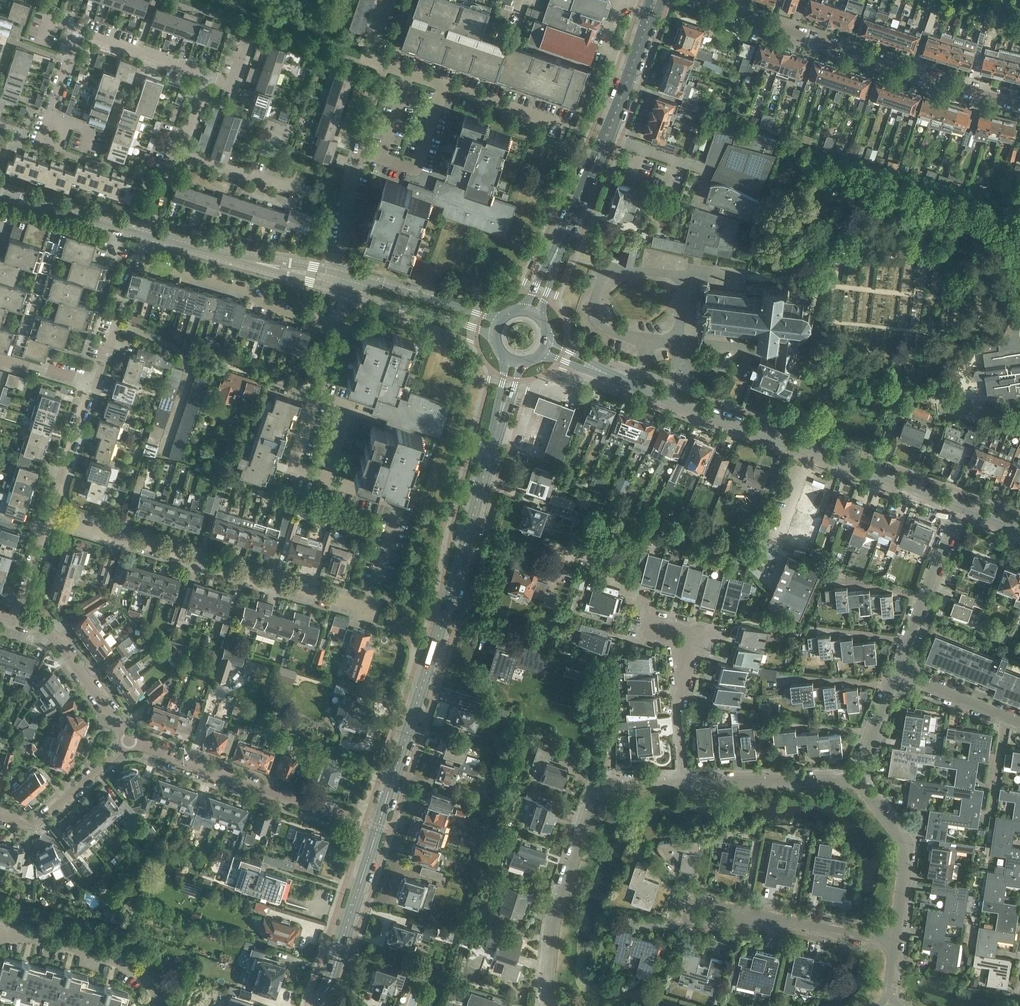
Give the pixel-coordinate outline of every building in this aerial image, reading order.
[(5,5),(10,7),(27,13),(30,4),(19,0),(7,0),(5,5)] [(121,7),(132,10),(135,0),(123,0),(121,7)] [(132,10),(143,14),(148,0),(135,0),(132,10)] [(349,29),(363,34),(374,0),(358,0),(349,29)] [(418,2),(424,4),(423,7),(417,5),(412,20),(418,22),(417,25),(411,23),(403,46),(404,46),(405,45),(410,47),(410,48),(425,53),(425,52),(436,56),(436,57),(451,62),(452,61),(463,65),(463,66),(478,71),(478,70),(490,74),(489,75),(505,80),(505,79),(516,83),(516,84),(531,89),(531,88),(543,92),(542,93),(558,98),(558,97),(569,101),(569,102),(577,104),(584,85),(586,86),(588,80),(586,79),(588,74),(587,73),(588,68),(589,68),(590,68),(496,36),(497,35),(497,33),(497,31),(496,29),(494,27),(493,26),(486,24),(493,2),(487,0),(485,0),(484,0),(419,0),(418,2)] [(524,20),(529,22),(531,17),(536,19),(529,40),(542,44),(542,45),(592,62),(599,39),(595,38),(602,18),(603,18),(603,16),(605,16),(608,15),(611,4),(610,1),(609,0),(550,0),(546,12),(533,8),(529,7),(524,20)] [(781,5),(784,6),(785,8),(790,10),(791,9),(795,10),(798,0),(783,0),(781,5)] [(816,17),(822,0),(808,0),(804,13),(816,17)] [(822,0),(816,17),(820,18),(819,19),(827,22),(833,4),(822,0)] [(839,25),(852,29),(859,8),(862,10),(864,4),(851,0),(848,0),(845,8),(839,25)] [(156,7),(151,23),(162,27),(169,5),(163,3),(161,9),(156,7)] [(857,32),(858,32),(869,36),(874,19),(877,9),(870,7),(871,5),(867,3),(863,16),(857,32)] [(833,4),(827,22),(835,25),(836,24),(839,25),(845,8),(833,4)] [(169,5),(162,27),(173,31),(178,15),(174,13),(176,8),(169,5)] [(10,7),(7,15),(13,17),(24,21),(27,13),(10,7)] [(874,19),(869,36),(880,39),(886,23),(880,21),(880,18),(879,18),(883,8),(879,7),(876,17),(875,19),(874,19)] [(178,15),(173,31),(184,34),(191,13),(184,10),(182,16),(178,15)] [(931,11),(924,30),(931,32),(938,13),(931,11)] [(10,25),(13,17),(7,15),(0,12),(0,22),(10,25)] [(191,13),(184,34),(195,38),(200,22),(196,20),(198,15),(191,13)] [(200,22),(195,38),(205,41),(213,20),(206,18),(204,23),(200,22)] [(213,20),(205,41),(217,45),(222,29),(217,28),(219,22),(213,20)] [(683,21),(679,33),(700,40),(705,42),(708,36),(710,30),(704,28),(683,21)] [(886,23),(880,39),(892,43),(897,27),(891,25),(892,22),(887,21),(886,23)] [(7,34),(10,25),(0,22),(0,31),(7,34)] [(897,27),(892,43),(903,47),(909,31),(910,28),(909,28),(910,27),(906,25),(905,27),(906,27),(905,29),(897,27)] [(909,31),(903,47),(915,51),(920,34),(921,35),(922,32),(917,31),(916,33),(909,31)] [(939,39),(934,57),(946,61),(954,35),(942,31),(939,39)] [(965,38),(957,64),(970,68),(976,48),(981,49),(986,33),(980,31),(977,42),(965,38)] [(700,40),(679,33),(675,46),(696,53),(695,56),(709,60),(711,61),(714,53),(698,48),(700,40)] [(922,53),(934,57),(939,39),(928,35),(927,41),(925,40),(922,47),(924,48),(922,53)] [(954,35),(946,61),(957,64),(965,38),(954,35)] [(739,53),(743,55),(751,57),(755,45),(743,41),(739,53)] [(257,44),(255,50),(283,60),(287,48),(270,43),(269,48),(257,44)] [(760,43),(753,63),(750,62),(746,73),(752,74),(754,68),(755,68),(757,67),(758,65),(765,67),(771,47),(760,43)] [(16,46),(13,54),(30,60),(33,52),(16,46)] [(771,47),(765,67),(769,69),(770,65),(778,68),(783,49),(776,47),(776,48),(771,47)] [(783,49),(778,68),(789,71),(795,54),(792,53),(792,52),(783,49)] [(283,60),(255,50),(253,57),(264,61),(263,65),(279,70),(283,60)] [(998,56),(993,75),(1004,78),(1011,52),(999,50),(998,56)] [(673,51),(668,63),(690,71),(692,64),(698,66),(700,60),(673,51)] [(1004,78),(1016,80),(1019,65),(1019,54),(1011,52),(1004,78)] [(981,72),(993,75),(998,56),(986,53),(981,72)] [(13,54),(10,62),(28,68),(30,60),(13,54)] [(795,54),(789,71),(788,75),(800,79),(807,59),(795,54)] [(747,69),(751,57),(743,55),(739,67),(747,69)] [(119,57),(117,65),(134,71),(137,62),(119,57)] [(809,76),(808,79),(813,80),(814,78),(820,80),(825,63),(814,59),(808,76),(809,76)] [(10,62),(7,71),(25,76),(28,68),(10,62)] [(667,63),(663,74),(686,82),(693,85),(695,81),(687,79),(690,71),(667,63)] [(825,63),(820,80),(819,83),(824,84),(825,81),(831,84),(837,67),(825,63)] [(332,64),(328,76),(334,78),(350,83),(354,71),(332,64)] [(117,65),(114,74),(120,76),(131,80),(134,71),(117,65)] [(250,65),(248,72),(275,81),(279,70),(263,65),(261,69),(250,65)] [(837,67),(831,84),(839,86),(838,89),(843,90),(844,88),(843,87),(848,71),(837,67)] [(103,70),(100,78),(117,84),(120,76),(114,74),(103,70)] [(5,79),(14,82),(22,85),(25,76),(7,71),(5,79)] [(848,71),(843,87),(844,88),(850,90),(849,93),(854,94),(855,91),(854,91),(860,75),(848,71)] [(275,81),(248,72),(246,79),(257,83),(255,87),(271,92),(275,81)] [(686,82),(665,75),(661,87),(682,94),(680,98),(683,99),(694,103),(696,98),(689,95),(688,96),(682,94),(686,82)] [(860,75),(854,91),(855,91),(861,93),(860,96),(865,98),(866,95),(871,79),(860,75)] [(146,76),(143,84),(160,90),(163,82),(146,76)] [(100,78),(97,87),(115,93),(117,84),(100,78)] [(334,78),(330,88),(346,94),(350,83),(334,78)] [(5,79),(2,87),(19,93),(22,85),(14,82),(5,79)] [(870,96),(869,99),(874,101),(875,98),(881,100),(887,84),(875,80),(870,96)] [(710,85),(698,81),(697,86),(708,90),(710,85)] [(143,84),(140,93),(157,98),(160,90),(143,84)] [(887,84),(881,100),(880,103),(885,105),(886,102),(893,104),(898,87),(887,84)] [(5,97),(5,98),(16,101),(19,93),(2,87),(0,92),(0,96),(5,97)] [(97,87),(94,95),(112,101),(115,93),(97,87)] [(242,87),(240,94),(268,103),(271,92),(255,87),(254,91),(242,87)] [(898,87),(893,104),(900,106),(899,109),(904,111),(905,108),(904,107),(909,91),(898,87)] [(330,88),(326,99),(342,105),(346,94),(330,88)] [(801,90),(794,88),(791,96),(798,98),(801,90)] [(904,107),(905,108),(911,110),(910,113),(915,114),(916,112),(915,111),(921,95),(909,91),(904,107)] [(140,93),(137,101),(154,107),(157,98),(140,93)] [(89,94),(87,101),(92,103),(109,109),(112,101),(94,95),(89,94)] [(268,103),(240,94),(238,100),(249,104),(248,108),(264,114),(268,103)] [(655,103),(653,109),(674,116),(674,117),(681,119),(683,113),(676,111),(679,103),(658,96),(657,98),(655,98),(654,101),(655,103)] [(919,114),(916,122),(928,125),(936,100),(924,96),(918,114),(919,114)] [(326,99),(323,110),(339,115),(342,105),(326,99)] [(698,105),(694,103),(683,99),(681,105),(696,110),(697,110),(699,111),(701,106),(698,105)] [(936,100),(928,125),(939,128),(941,121),(947,103),(936,100)] [(137,101),(135,109),(152,115),(154,107),(137,101)] [(92,103),(89,111),(107,117),(109,109),(92,103)] [(947,103),(941,121),(953,125),(958,107),(947,103)] [(123,105),(120,113),(138,119),(141,111),(152,115),(135,109),(123,105)] [(289,110),(281,107),(278,117),(286,120),(289,110)] [(953,125),(951,130),(963,133),(965,134),(962,143),(966,144),(970,131),(964,130),(966,122),(968,123),(970,116),(968,116),(970,110),(958,107),(953,125)] [(651,115),(649,121),(670,128),(674,117),(674,116),(653,109),(653,110),(651,111),(650,114),(651,115)] [(225,110),(221,121),(238,126),(241,115),(225,110)] [(323,110),(319,121),(335,126),(339,115),(323,110)] [(89,111),(86,120),(104,126),(107,117),(89,111)] [(120,113),(118,121),(139,129),(141,121),(138,119),(120,113)] [(747,118),(736,113),(734,120),(745,124),(747,118)] [(966,144),(965,148),(971,150),(975,138),(986,141),(988,134),(992,115),(980,113),(975,133),(970,131),(966,144)] [(448,170),(459,174),(469,177),(467,183),(482,188),(494,192),(497,183),(493,182),(497,172),(500,173),(506,156),(502,155),(506,144),(509,145),(512,136),(487,128),(489,122),(466,115),(463,124),(467,125),(464,135),(460,134),(454,151),(458,152),(454,163),(451,162),(448,170)] [(759,117),(751,115),(749,122),(757,125),(759,117)] [(992,115),(988,134),(999,137),(1004,118),(992,115)] [(770,121),(761,118),(758,125),(768,128),(770,121)] [(1004,118),(999,137),(1011,140),(1013,134),(1014,134),(1016,127),(1014,127),(1015,121),(1004,118)] [(118,121),(115,130),(136,137),(139,129),(118,121)] [(221,121),(218,132),(234,137),(238,126),(221,121)] [(335,126),(319,121),(315,132),(339,139),(340,135),(333,132),(335,126)] [(647,127),(644,134),(655,138),(653,144),(681,153),(683,147),(665,141),(670,128),(649,121),(648,123),(646,123),(645,126),(647,127)] [(719,121),(705,161),(721,167),(719,171),(717,170),(715,176),(717,177),(715,182),(712,183),(707,198),(722,203),(719,210),(751,221),(759,198),(757,197),(763,181),(764,181),(772,157),(770,156),(776,139),(738,126),(738,127),(719,121)] [(115,130),(112,138),(133,145),(136,137),(115,130)] [(218,132),(214,143),(230,148),(234,137),(218,132)] [(321,134),(318,144),(334,150),(336,143),(347,147),(350,138),(340,135),(339,139),(321,134)] [(827,135),(823,147),(831,150),(835,138),(827,135)] [(701,140),(693,137),(687,154),(695,156),(701,140)] [(109,146),(127,152),(130,153),(133,145),(112,138),(109,146)] [(707,140),(702,139),(699,148),(704,150),(707,140)] [(230,148),(214,143),(210,154),(227,159),(230,148)] [(318,144),(314,156),(330,161),(334,150),(318,144)] [(1011,144),(1007,158),(1014,160),(1018,146),(1011,144)] [(109,146),(106,155),(124,161),(127,152),(109,146)] [(877,149),(865,146),(862,158),(874,161),(877,149)] [(8,160),(5,169),(10,171),(11,168),(17,171),(17,173),(23,175),(29,157),(27,156),(29,151),(25,150),(23,155),(16,152),(12,161),(8,160)] [(29,157),(23,175),(29,177),(30,175),(37,177),(43,161),(36,159),(38,154),(33,152),(31,158),(29,157)] [(43,161),(37,177),(44,180),(43,182),(50,184),(56,166),(54,165),(56,160),(52,159),(50,164),(43,161)] [(897,162),(887,159),(884,170),(894,172),(897,162)] [(74,172),(72,179),(79,181),(78,184),(85,186),(91,167),(88,167),(90,162),(86,160),(84,165),(77,163),(74,172)] [(56,166),(50,184),(57,186),(57,184),(64,186),(63,189),(68,190),(72,179),(74,172),(63,168),(65,163),(60,162),(58,167),(56,166)] [(91,167),(85,186),(91,188),(92,186),(99,188),(104,172),(97,169),(99,165),(94,163),(93,168),(91,167)] [(909,166),(902,164),(899,172),(907,174),(909,166)] [(104,172),(99,188),(106,191),(105,193),(112,195),(118,176),(115,176),(117,171),(113,169),(112,174),(104,172)] [(118,176),(112,195),(118,197),(119,195),(126,197),(125,199),(129,201),(133,191),(129,190),(132,181),(124,179),(126,174),(121,172),(120,177),(118,176)] [(410,182),(408,186),(413,188),(411,195),(433,202),(445,206),(442,214),(507,236),(517,205),(480,192),(482,188),(467,183),(469,177),(459,174),(456,184),(438,178),(434,190),(410,182)] [(231,181),(222,178),(219,188),(223,189),(217,207),(228,211),(234,195),(227,192),(231,181)] [(371,226),(368,235),(394,244),(392,249),(415,257),(418,247),(414,246),(417,236),(421,237),(427,220),(423,219),(427,209),(430,210),(433,202),(411,195),(413,188),(408,186),(387,179),(384,188),(388,190),(384,200),(380,199),(375,216),(378,217),(375,227),(371,226)] [(171,198),(172,198),(183,202),(188,186),(177,182),(171,198)] [(633,187),(618,183),(608,214),(618,217),(619,216),(632,220),(638,202),(636,201),(639,193),(632,191),(633,187)] [(986,185),(979,183),(976,198),(983,199),(986,185)] [(188,186),(183,202),(194,206),(199,189),(188,186)] [(216,195),(210,193),(205,209),(216,213),(217,207),(223,189),(219,188),(216,195)] [(199,189),(194,206),(205,209),(210,193),(199,189)] [(286,204),(290,205),(284,223),(285,223),(295,227),(301,211),(294,209),(298,197),(289,194),(286,204)] [(245,198),(234,195),(228,211),(239,215),(245,198)] [(255,202),(245,198),(239,215),(250,218),(255,202)] [(266,205),(255,202),(250,218),(261,222),(266,205)] [(284,211),(277,209),(272,225),(283,229),(285,223),(284,223),(290,205),(286,204),(284,211)] [(277,209),(266,205),(261,222),(272,225),(277,209)] [(694,207),(685,242),(683,252),(701,257),(702,250),(705,241),(716,244),(724,217),(724,216),(694,207)] [(312,214),(301,211),(295,227),(307,231),(312,214)] [(90,261),(96,240),(16,216),(3,257),(19,262),(36,267),(48,271),(54,250),(72,256),(77,257),(90,261)] [(705,241),(702,250),(731,256),(740,221),(724,217),(716,244),(705,241)] [(654,235),(652,244),(683,252),(685,242),(654,235)] [(624,241),(620,260),(623,260),(623,261),(629,262),(633,262),(634,255),(638,256),(639,253),(635,252),(637,244),(624,241)] [(13,283),(19,262),(3,257),(0,256),(0,279),(13,283)] [(77,257),(72,256),(66,276),(71,278),(76,280),(83,282),(107,289),(114,268),(90,261),(77,257)] [(77,302),(83,282),(76,280),(71,278),(66,276),(48,271),(36,267),(30,288),(42,291),(60,297),(65,298),(70,300),(73,301),(77,302)] [(126,291),(136,293),(142,273),(132,270),(128,283),(126,291)] [(142,273),(136,293),(145,296),(151,275),(142,273)] [(151,275),(145,296),(155,299),(161,278),(151,275)] [(161,278),(155,299),(164,301),(170,281),(161,278)] [(35,312),(42,291),(30,288),(13,283),(0,279),(0,301),(3,302),(7,303),(23,308),(35,312)] [(122,281),(119,293),(125,294),(126,291),(128,283),(122,281)] [(170,281),(164,301),(174,304),(180,283),(170,281)] [(700,326),(700,327),(702,327),(702,329),(703,329),(703,328),(709,328),(709,330),(710,330),(710,328),(719,329),(719,331),(720,331),(720,329),(730,331),(729,332),(731,332),(731,331),(739,332),(739,333),(740,333),(740,332),(749,333),(749,334),(750,335),(750,333),(759,334),(758,341),(757,341),(756,343),(759,343),(758,345),(760,346),(760,345),(774,346),(773,349),(778,349),(776,363),(761,357),(758,366),(754,364),(752,371),(755,372),(752,381),(781,392),(790,396),(794,385),(785,382),(789,372),(798,376),(803,364),(796,361),(798,340),(800,340),(799,339),(806,334),(802,329),(807,328),(808,330),(808,329),(808,328),(810,324),(812,325),(812,323),(811,323),(812,318),(814,317),(813,316),(811,316),(809,312),(810,311),(809,310),(808,311),(804,308),(809,307),(811,307),(810,306),(809,306),(806,301),(808,301),(808,302),(809,301),(811,298),(812,299),(813,298),(811,297),(812,294),(813,294),(813,293),(811,293),(810,291),(811,289),(810,289),(809,290),(806,290),(806,288),(805,288),(804,289),(795,288),(796,287),(794,287),(794,288),(790,288),(790,285),(789,284),(786,283),(783,287),(766,285),(766,284),(765,284),(765,286),(762,286),(762,287),(746,285),(745,291),(744,290),(744,292),(735,291),(735,290),(734,289),(734,291),(725,290),(725,288),(724,288),(724,290),(715,289),(715,287),(714,287),(713,289),(709,288),(710,284),(707,282),(704,281),(700,284),(700,287),(703,290),(705,290),(705,297),(704,297),(703,301),(701,301),(701,298),(700,298),(699,301),(697,300),(697,302),(698,302),(697,312),(696,311),(696,313),(698,313),(698,315),(699,316),(700,313),(702,314),(701,318),(702,318),(701,326),(700,326)] [(180,283),(174,304),(183,307),(189,286),(180,283)] [(189,286),(183,307),(193,309),(198,289),(189,286)] [(198,289),(193,309),(202,312),(208,291),(198,289)] [(208,291),(202,312),(212,315),(218,294),(208,291)] [(218,294),(212,315),(221,317),(227,296),(218,294)] [(227,296),(221,317),(231,320),(237,299),(227,296)] [(95,331),(101,309),(86,305),(77,302),(73,301),(70,300),(65,298),(60,297),(53,317),(59,319),(63,321),(71,323),(95,331)] [(237,299),(231,320),(240,323),(244,309),(246,302),(237,299)] [(1015,301),(1017,316),(1011,317),(999,344),(983,340),(987,369),(982,370),(981,369),(980,369),(977,369),(976,370),(975,371),(975,374),(975,376),(976,377),(979,378),(982,378),(985,378),(987,394),(1001,392),(1001,396),(1017,394),(1015,382),(1019,381),(1019,332),(1019,326),(1019,325),(1019,300),(1015,301)] [(35,312),(23,308),(17,329),(52,339),(52,340),(64,344),(71,323),(63,321),(59,319),(53,317),(35,312)] [(244,309),(240,323),(238,329),(247,333),(254,312),(244,309)] [(254,312),(247,333),(257,336),(264,315),(254,312)] [(264,315),(257,336),(266,339),(273,319),(264,315)] [(273,319),(266,339),(275,342),(282,322),(273,319)] [(282,322),(275,342),(284,345),(291,325),(282,322)] [(52,340),(52,339),(17,329),(0,324),(0,347),(46,361),(52,340)] [(291,325),(284,345),(293,349),(300,328),(291,325)] [(300,328),(293,349),(303,352),(310,331),(300,328)] [(349,378),(346,387),(367,394),(372,396),(374,389),(397,397),(399,388),(395,387),(399,377),(403,378),(408,361),(405,360),(408,349),(412,350),(415,342),(393,334),(391,340),(365,331),(361,340),(365,341),(362,352),(358,351),(352,367),(356,369),(352,379),(349,378)] [(130,355),(124,375),(141,381),(144,382),(146,376),(145,376),(148,365),(149,362),(154,363),(171,368),(171,365),(172,366),(174,359),(157,353),(139,347),(136,357),(130,355)] [(171,368),(170,371),(182,375),(183,370),(174,366),(172,366),(171,365),(171,368)] [(170,371),(168,377),(180,381),(182,375),(170,371)] [(223,375),(218,388),(222,390),(219,398),(223,400),(230,402),(233,394),(234,394),(235,391),(255,398),(258,390),(260,382),(258,381),(227,371),(225,376),(223,375)] [(15,374),(9,372),(5,383),(11,385),(15,374)] [(20,376),(15,374),(11,385),(17,387),(20,376)] [(117,379),(112,393),(132,400),(137,386),(139,387),(141,381),(124,375),(124,376),(125,376),(124,381),(117,379)] [(196,375),(194,381),(206,385),(207,379),(196,375)] [(26,377),(20,376),(17,387),(22,389),(26,377)] [(168,377),(166,383),(178,387),(180,381),(168,377)] [(194,381),(192,387),(204,391),(206,385),(194,381)] [(166,383),(164,388),(176,393),(178,387),(166,383)] [(41,386),(37,398),(40,399),(38,405),(57,411),(60,399),(54,397),(55,391),(41,386)] [(192,387),(190,392),(202,396),(204,391),(192,387)] [(164,388),(162,394),(174,398),(176,393),(164,388)] [(367,394),(363,403),(373,407),(371,413),(387,419),(383,429),(392,432),(394,426),(411,432),(413,427),(440,436),(451,406),(411,392),(408,401),(397,397),(374,389),(372,396),(367,394)] [(205,391),(199,409),(208,412),(214,394),(205,391)] [(190,392),(188,398),(200,402),(202,396),(190,392)] [(108,399),(104,413),(124,419),(128,405),(131,406),(132,400),(112,393),(112,394),(117,396),(115,401),(108,399)] [(238,457),(237,461),(242,463),(239,473),(261,481),(261,480),(260,480),(263,475),(267,476),(270,468),(274,470),(274,469),(276,465),(277,461),(272,460),(273,454),(274,455),(274,454),(276,449),(280,450),(283,442),(284,442),(283,442),(286,433),(281,432),(283,427),(288,429),(288,428),(283,426),(285,421),(289,423),(292,415),(296,416),(297,416),(296,415),(291,414),(294,409),(298,411),(301,402),(301,403),(301,402),(276,393),(272,407),(268,406),(263,420),(258,434),(251,456),(250,458),(248,457),(248,454),(240,452),(238,457)] [(162,394),(160,400),(172,404),(174,398),(162,394)] [(562,403),(541,396),(536,411),(557,418),(562,403)] [(188,398),(186,404),(198,408),(200,402),(188,398)] [(170,410),(172,404),(160,400),(158,406),(170,410)] [(574,429),(578,431),(578,432),(582,434),(584,427),(585,423),(590,424),(591,421),(596,423),(604,403),(597,400),(597,401),(592,400),(584,421),(579,418),(574,429)] [(604,403),(596,423),(597,424),(596,427),(602,429),(603,428),(608,430),(616,408),(612,407),(612,406),(604,403)] [(35,404),(32,416),(53,423),(57,411),(38,405),(35,404)] [(186,404),(184,409),(196,413),(198,408),(186,404)] [(931,411),(914,404),(911,412),(928,418),(931,411)] [(158,406),(156,411),(168,415),(170,410),(158,406)] [(574,412),(560,407),(543,454),(562,461),(570,439),(574,441),(578,432),(578,431),(574,429),(579,418),(572,416),(574,412)] [(184,409),(182,415),(194,419),(196,413),(184,409)] [(620,409),(609,438),(621,443),(623,439),(622,439),(624,433),(632,414),(631,414),(632,414),(631,413),(628,411),(626,412),(620,409)] [(156,411),(154,417),(166,421),(168,415),(156,411)] [(100,418),(95,432),(122,440),(116,438),(120,425),(122,425),(124,419),(104,413),(104,414),(109,415),(107,420),(100,418)] [(624,433),(622,439),(623,439),(630,442),(628,446),(633,448),(643,419),(638,417),(638,415),(635,414),(634,415),(632,414),(624,433)] [(182,415),(181,421),(193,425),(194,419),(182,415)] [(32,416),(30,422),(32,423),(31,429),(49,435),(53,423),(32,416)] [(154,417),(153,423),(165,427),(166,421),(154,417)] [(643,419),(633,448),(644,452),(656,422),(650,420),(649,420),(647,419),(646,419),(644,418),(643,419)] [(905,418),(898,436),(919,444),(926,426),(905,418)] [(196,419),(193,429),(193,430),(199,432),(203,421),(196,419)] [(181,421),(179,426),(191,430),(193,425),(181,421)] [(153,423),(151,428),(163,433),(165,427),(153,423)] [(662,425),(650,454),(662,459),(665,452),(675,430),(670,428),(670,426),(665,424),(663,425),(662,425)] [(383,429),(373,425),(370,434),(374,435),(370,446),(366,445),(361,462),(364,463),(361,473),(357,472),(354,480),(377,488),(379,483),(404,491),(407,483),(403,481),(407,471),(411,472),(416,455),(413,454),(416,444),(420,445),(423,436),(411,432),(394,426),(392,432),(383,429)] [(179,426),(177,432),(189,436),(191,430),(179,426)] [(163,433),(151,428),(149,434),(161,438),(163,433)] [(26,433),(24,439),(46,446),(49,435),(31,429),(29,434),(26,433)] [(946,436),(939,452),(957,459),(963,444),(972,447),(978,433),(969,429),(963,443),(956,440),(958,436),(946,431),(944,436),(946,436)] [(675,430),(665,452),(677,457),(687,436),(686,435),(686,433),(681,431),(680,432),(675,430)] [(101,435),(95,454),(115,461),(115,460),(110,459),(115,443),(120,444),(122,440),(95,432),(95,433),(101,435)] [(177,432),(175,438),(187,442),(189,436),(177,432)] [(149,434),(147,440),(159,444),(161,438),(149,434)] [(175,438),(173,444),(185,448),(187,442),(175,438)] [(24,439),(19,457),(31,461),(33,455),(42,458),(46,446),(24,439)] [(701,471),(704,465),(704,463),(707,457),(709,452),(712,445),(711,444),(711,442),(707,440),(705,442),(698,439),(692,454),(689,453),(686,461),(694,464),(693,468),(701,471)] [(159,444),(147,440),(143,454),(155,456),(159,444)] [(968,464),(980,468),(988,446),(981,443),(979,447),(975,446),(968,464)] [(185,448),(173,444),(171,449),(183,453),(185,448)] [(1000,451),(991,473),(1003,477),(1010,459),(1015,446),(1011,445),(1007,454),(1000,451)] [(988,446),(980,468),(991,473),(1000,451),(996,449),(988,446)] [(171,449),(169,457),(181,459),(183,453),(171,449)] [(704,463),(704,465),(710,467),(709,469),(710,469),(707,476),(718,480),(721,474),(722,474),(729,457),(716,452),(715,455),(709,452),(707,457),(704,463)] [(86,474),(92,475),(112,482),(107,480),(111,466),(113,467),(113,466),(117,467),(119,462),(115,461),(95,454),(95,455),(100,456),(98,461),(91,459),(86,474)] [(15,470),(13,476),(34,482),(38,470),(29,467),(31,461),(19,457),(15,470)] [(1005,478),(1017,483),(1017,482),(1019,474),(1019,458),(1018,458),(1017,461),(1012,459),(1005,478)] [(738,460),(733,471),(744,475),(743,478),(763,485),(769,470),(749,462),(749,464),(738,460)] [(658,467),(658,466),(656,470),(660,472),(665,463),(661,461),(658,467)] [(677,482),(684,464),(678,462),(669,479),(675,481),(677,482)] [(532,470),(530,475),(548,482),(549,482),(551,474),(557,476),(558,474),(564,476),(566,472),(553,467),(553,469),(536,463),(534,469),(532,470)] [(138,474),(134,489),(141,492),(135,511),(148,514),(153,497),(155,491),(142,487),(145,476),(138,474)] [(111,486),(112,482),(92,475),(86,496),(100,500),(105,484),(111,486)] [(529,483),(528,487),(545,493),(550,495),(554,484),(549,482),(548,482),(530,475),(528,480),(529,483)] [(605,478),(597,475),(595,482),(602,485),(605,478)] [(2,485),(9,487),(30,494),(34,482),(13,476),(11,481),(4,479),(2,485)] [(620,476),(614,489),(625,494),(631,481),(620,476)] [(722,480),(718,490),(727,494),(731,485),(730,485),(732,479),(727,477),(725,482),(722,480)] [(675,481),(669,479),(666,486),(672,489),(675,481)] [(811,552),(820,527),(823,518),(818,516),(827,490),(805,482),(783,542),(811,552)] [(10,494),(8,500),(27,506),(30,494),(9,487),(7,493),(10,494)] [(165,501),(160,518),(172,522),(178,505),(178,503),(179,503),(182,490),(177,488),(174,501),(173,503),(165,501)] [(616,506),(621,493),(614,491),(610,503),(616,506)] [(191,506),(185,525),(198,529),(203,510),(210,512),(216,494),(215,493),(215,496),(208,494),(203,510),(196,508),(198,499),(193,498),(192,502),(190,506),(191,506)] [(552,493),(550,501),(554,502),(573,509),(573,508),(575,502),(552,493)] [(215,514),(210,533),(223,537),(230,513),(217,510),(219,502),(220,495),(216,494),(210,512),(215,514)] [(823,518),(820,527),(826,530),(829,521),(834,523),(837,515),(845,518),(851,499),(852,497),(844,494),(843,496),(839,494),(835,505),(829,502),(824,516),(824,515),(823,518)] [(153,497),(148,514),(160,518),(165,501),(166,499),(161,498),(161,499),(153,497)] [(12,521),(13,515),(23,518),(27,506),(8,500),(1,498),(0,501),(0,517),(12,521)] [(851,499),(845,518),(857,522),(864,504),(851,499)] [(318,505),(307,502),(307,504),(307,506),(308,507),(309,508),(310,509),(311,509),(316,511),(318,505)] [(573,509),(554,502),(551,510),(569,516),(569,514),(576,517),(579,510),(573,508),(573,509)] [(540,530),(543,521),(551,524),(555,513),(547,510),(548,509),(529,503),(522,524),(523,524),(522,527),(524,530),(528,531),(531,530),(532,527),(540,530)] [(626,523),(632,513),(627,510),(629,506),(623,503),(615,517),(626,523)] [(185,507),(178,505),(172,522),(185,525),(191,506),(190,506),(186,505),(185,507)] [(856,544),(862,546),(866,534),(878,539),(880,534),(888,512),(876,508),(868,529),(862,527),(856,544)] [(888,512),(880,534),(887,537),(886,542),(890,544),(887,552),(893,554),(897,543),(891,541),(900,517),(896,515),(897,513),(889,511),(888,512)] [(230,513),(223,537),(235,541),(240,524),(242,517),(230,513)] [(267,525),(260,548),(273,552),(278,536),(278,533),(284,534),(289,517),(284,515),(280,528),(267,525)] [(15,542),(19,530),(16,529),(18,523),(12,521),(0,517),(0,537),(15,542)] [(243,517),(235,541),(248,544),(255,521),(243,517)] [(292,519),(286,536),(293,538),(287,556),(301,561),(308,537),(294,533),(298,521),(292,519)] [(915,520),(910,534),(928,541),(933,527),(915,520)] [(267,525),(255,521),(248,544),(260,548),(267,525)] [(849,542),(855,544),(856,544),(862,527),(855,525),(849,542)] [(308,537),(301,561),(316,565),(321,546),(327,548),(333,531),(326,529),(323,541),(308,537)] [(12,554),(15,542),(0,537),(0,550),(12,554)] [(900,558),(895,556),(890,569),(900,573),(905,560),(912,540),(907,538),(905,544),(900,558)] [(573,566),(576,557),(579,548),(551,539),(547,550),(558,553),(556,559),(555,560),(573,566)] [(356,543),(353,556),(359,557),(363,545),(356,543)] [(62,555),(61,557),(83,563),(87,551),(81,549),(82,547),(76,546),(76,547),(65,544),(63,550),(62,549),(61,555),(62,555)] [(352,552),(332,546),(330,553),(333,554),(328,568),(343,572),(347,558),(350,558),(352,552)] [(638,567),(636,577),(639,567),(645,568),(641,583),(656,587),(657,583),(659,574),(660,570),(663,559),(649,555),(650,551),(643,549),(638,567)] [(8,565),(12,554),(0,550),(0,563),(8,565)] [(975,553),(969,570),(991,578),(998,562),(975,553)] [(789,555),(768,605),(775,608),(772,616),(779,619),(783,611),(800,619),(819,575),(821,576),(824,570),(789,555)] [(102,556),(97,572),(102,574),(103,574),(108,558),(102,556)] [(660,570),(659,574),(664,576),(662,584),(660,590),(675,594),(677,588),(682,565),(669,562),(670,558),(663,556),(663,559),(660,570)] [(57,569),(75,575),(79,576),(83,563),(61,557),(57,569)] [(104,574),(102,581),(107,583),(114,560),(108,558),(103,574),(104,574)] [(516,595),(519,593),(530,597),(532,592),(545,597),(544,602),(553,606),(557,593),(545,589),(547,582),(536,579),(541,565),(528,561),(526,567),(516,564),(516,566),(514,567),(512,573),(513,575),(512,577),(513,577),(510,586),(511,586),(510,589),(512,594),(516,595)] [(553,561),(551,567),(551,568),(575,576),(577,570),(553,561)] [(682,565),(677,588),(683,590),(681,596),(696,600),(696,598),(703,572),(703,571),(689,567),(690,564),(683,562),(682,565)] [(141,567),(128,563),(122,584),(127,586),(128,583),(136,585),(141,567)] [(995,596),(999,597),(1003,585),(1010,588),(1009,592),(1017,595),(1014,604),(1019,606),(1019,567),(1017,568),(1006,564),(995,596)] [(141,567),(136,585),(135,587),(140,589),(141,587),(148,589),(153,570),(141,567)] [(54,580),(53,582),(69,587),(72,579),(74,580),(75,575),(57,569),(55,575),(53,580),(54,580)] [(717,601),(722,602),(721,608),(736,612),(740,597),(749,595),(753,583),(744,580),(731,576),(729,576),(730,571),(725,569),(722,581),(717,601)] [(153,570),(148,589),(147,591),(152,592),(153,590),(160,592),(165,574),(153,570)] [(696,598),(702,599),(700,606),(715,609),(717,601),(722,581),(709,577),(710,574),(703,572),(696,598)] [(165,574),(160,592),(167,595),(166,600),(172,602),(180,578),(165,574)] [(583,589),(586,577),(577,576),(575,587),(583,589)] [(111,579),(106,595),(112,597),(116,581),(111,579)] [(609,592),(610,586),(589,579),(587,587),(595,589),(591,602),(587,601),(585,608),(613,616),(615,609),(619,611),(623,596),(609,592)] [(69,587),(53,582),(50,594),(58,596),(57,599),(65,602),(68,593),(73,595),(75,589),(69,587)] [(183,601),(178,618),(183,620),(186,613),(190,614),(192,608),(199,610),(206,586),(194,583),(188,603),(183,601)] [(956,590),(964,593),(967,594),(969,587),(958,583),(956,590)] [(206,586),(199,610),(213,614),(220,590),(206,586)] [(821,592),(818,602),(837,600),(838,609),(850,608),(849,604),(848,591),(847,586),(825,588),(825,592),(821,592)] [(870,589),(848,591),(849,604),(859,603),(860,612),(872,610),(872,607),(870,594),(870,589)] [(220,590),(213,614),(224,617),(220,631),(225,633),(231,616),(225,614),(232,594),(220,590)] [(99,591),(94,594),(98,600),(103,597),(99,591)] [(135,601),(138,593),(133,592),(131,599),(129,605),(134,606),(135,601)] [(892,592),(870,594),(872,607),(882,606),(883,614),(894,613),(892,592)] [(954,614),(952,618),(967,623),(974,603),(984,607),(987,601),(967,594),(964,593),(961,602),(955,600),(951,613),(954,614)] [(98,600),(94,594),(80,604),(83,609),(88,606),(98,600)] [(146,607),(150,597),(145,595),(142,605),(146,607)] [(106,602),(103,597),(88,606),(91,612),(106,602)] [(246,627),(257,631),(266,602),(258,600),(256,607),(245,604),(240,619),(248,621),(246,627)] [(257,631),(256,633),(274,638),(276,630),(281,614),(271,611),(273,604),(266,602),(257,631)] [(168,620),(167,622),(173,624),(173,622),(174,622),(179,606),(172,604),(168,620)] [(281,614),(276,630),(289,634),(289,637),(295,639),(303,613),(295,611),(293,618),(281,614)] [(983,611),(979,622),(985,625),(989,613),(983,611)] [(73,623),(81,634),(94,624),(91,619),(92,617),(88,612),(73,623)] [(303,613),(295,639),(300,640),(301,637),(306,639),(304,645),(312,647),(314,648),(316,641),(315,641),(320,626),(308,622),(311,615),(303,613)] [(94,624),(81,634),(88,645),(102,635),(99,630),(100,628),(104,625),(103,624),(107,621),(104,617),(100,620),(96,623),(94,624)] [(349,621),(335,617),(331,631),(338,633),(340,626),(346,628),(349,621)] [(597,633),(599,626),(581,622),(580,628),(584,629),(580,644),(608,651),(612,636),(597,633)] [(740,639),(738,645),(761,652),(765,653),(767,646),(763,645),(767,631),(739,623),(735,638),(740,639)] [(346,628),(343,640),(356,645),(352,655),(369,661),(374,646),(367,644),(371,633),(354,628),(353,630),(346,628)] [(1001,658),(992,655),(936,632),(926,658),(934,661),(934,659),(939,661),(938,664),(939,664),(940,661),(945,663),(944,665),(959,671),(960,669),(965,671),(964,674),(964,675),(966,671),(971,673),(970,675),(978,678),(979,675),(986,677),(983,685),(994,689),(997,684),(1005,667),(1009,655),(1003,653),(1001,658)] [(1008,636),(1000,633),(998,640),(1006,643),(1008,636)] [(129,634),(115,645),(119,651),(133,640),(129,634)] [(830,634),(808,636),(809,648),(820,647),(820,656),(832,655),(832,651),(831,639),(830,634)] [(102,635),(88,645),(96,655),(103,650),(104,653),(112,648),(102,635)] [(520,642),(503,637),(500,636),(495,650),(498,651),(496,655),(492,669),(490,675),(489,677),(497,679),(499,671),(502,672),(502,673),(505,674),(505,673),(509,674),(513,662),(518,664),(518,663),(531,667),(535,669),(535,668),(542,671),(545,663),(546,659),(539,657),(540,657),(539,657),(541,650),(537,649),(538,648),(528,646),(525,645),(521,643),(520,648),(518,647),(520,642)] [(852,637),(831,639),(832,651),(842,650),(843,659),(855,658),(854,653),(853,641),(852,637)] [(105,667),(113,679),(127,669),(123,663),(124,661),(127,658),(126,657),(133,652),(131,649),(137,645),(138,646),(141,644),(137,638),(133,640),(119,651),(122,655),(105,667)] [(875,639),(853,641),(854,653),(855,658),(864,657),(865,661),(877,660),(875,639)] [(335,642),(328,640),(326,646),(333,648),(335,642)] [(734,659),(733,665),(746,669),(750,670),(750,671),(761,674),(763,666),(762,666),(757,665),(761,652),(738,645),(734,644),(730,658),(734,659)] [(3,672),(3,671),(9,649),(0,646),(0,671),(3,672)] [(1018,650),(1007,646),(1004,652),(1015,656),(1018,650)] [(214,678),(223,680),(225,681),(232,661),(241,664),(244,654),(225,647),(214,678)] [(324,649),(319,647),(314,661),(320,663),(324,649)] [(217,662),(220,650),(213,648),(209,659),(217,662)] [(9,649),(3,671),(11,673),(12,671),(16,672),(22,653),(9,649)] [(794,654),(787,652),(785,661),(792,662),(794,654)] [(16,672),(15,676),(14,680),(24,683),(21,691),(26,693),(30,684),(35,673),(30,672),(34,657),(22,653),(16,672)] [(181,661),(172,653),(167,659),(174,667),(181,661)] [(629,669),(624,670),(625,677),(630,677),(642,675),(642,669),(652,668),(657,668),(655,653),(627,656),(629,669)] [(344,661),(350,663),(347,671),(350,672),(349,676),(356,679),(357,675),(363,677),(369,661),(352,655),(352,656),(347,654),(344,661)] [(191,662),(189,660),(184,664),(186,667),(191,668),(192,665),(191,662)] [(252,665),(245,663),(242,671),(259,676),(263,664),(253,661),(252,665)] [(720,678),(718,683),(718,684),(741,690),(745,691),(747,685),(742,684),(746,669),(733,665),(719,661),(715,676),(720,678)] [(136,662),(127,669),(113,679),(120,689),(134,679),(140,675),(136,669),(140,667),(136,662)] [(280,665),(275,679),(291,684),(296,670),(280,665)] [(34,681),(32,685),(33,687),(34,688),(36,687),(37,688),(39,687),(43,693),(60,681),(59,678),(57,675),(55,675),(52,670),(52,671),(47,666),(38,672),(42,677),(40,678),(41,679),(38,681),(36,679),(34,681)] [(763,666),(761,674),(760,678),(775,680),(777,668),(763,666)] [(1005,667),(994,689),(994,691),(1002,694),(1002,693),(1007,694),(1006,698),(1007,698),(1008,695),(1013,697),(1012,699),(1019,702),(1019,673),(1005,667)] [(631,691),(627,691),(628,699),(632,698),(645,697),(644,690),(655,689),(659,689),(659,687),(658,674),(645,675),(642,675),(630,677),(631,687),(631,691)] [(144,690),(149,695),(162,683),(158,678),(144,690)] [(134,679),(120,689),(128,699),(135,694),(136,697),(143,692),(134,679)] [(60,681),(43,693),(39,696),(43,702),(40,705),(43,708),(46,713),(56,708),(53,703),(56,700),(57,701),(64,696),(64,695),(67,692),(69,690),(67,687),(64,687),(60,681)] [(790,683),(791,684),(792,703),(803,702),(803,703),(815,702),(815,698),(813,686),(813,681),(790,683)] [(713,682),(712,687),(709,696),(714,698),(713,704),(740,712),(741,705),(737,704),(741,690),(718,684),(718,683),(713,682)] [(144,708),(146,711),(143,718),(148,719),(148,722),(160,726),(169,699),(165,697),(161,707),(154,705),(154,702),(155,702),(156,701),(168,689),(162,683),(149,695),(145,698),(148,701),(147,703),(146,703),(144,708)] [(835,684),(813,686),(815,698),(824,697),(825,706),(837,705),(837,700),(835,688),(835,684)] [(858,686),(835,688),(837,700),(847,699),(848,708),(860,707),(858,686)] [(344,716),(341,723),(340,727),(343,732),(348,733),(350,726),(355,728),(354,729),(361,731),(361,730),(363,731),(370,709),(368,708),(368,707),(362,705),(362,706),(353,703),(355,697),(344,693),(342,700),(340,699),(335,713),(344,716)] [(633,711),(627,712),(628,719),(645,718),(647,717),(646,711),(657,710),(661,710),(660,695),(645,697),(632,698),(633,711)] [(178,713),(173,731),(185,735),(187,730),(188,730),(191,723),(189,723),(192,714),(199,716),(204,698),(198,696),(193,710),(189,708),(187,714),(179,711),(179,713),(178,713)] [(169,699),(160,726),(173,731),(178,713),(171,711),(175,701),(169,699)] [(220,699),(216,710),(227,713),(230,702),(220,699)] [(74,700),(58,708),(62,714),(77,706),(74,700)] [(446,716),(449,704),(440,701),(437,714),(446,716)] [(256,712),(234,704),(232,712),(253,719),(256,712)] [(470,710),(457,706),(453,720),(479,728),(481,726),(483,722),(482,719),(484,712),(471,707),(470,710)] [(492,716),(507,720),(510,710),(495,706),(492,716)] [(906,711),(903,726),(921,729),(922,722),(930,723),(931,716),(930,716),(930,715),(906,711)] [(75,715),(66,712),(62,724),(80,730),(83,731),(87,719),(82,717),(83,715),(75,713),(75,715)] [(215,716),(212,714),(209,713),(206,724),(208,725),(206,731),(207,731),(203,743),(207,745),(206,747),(213,749),(220,730),(214,728),(215,724),(213,723),(215,716)] [(27,724),(22,717),(17,725),(22,726),(27,724)] [(628,719),(629,727),(629,732),(631,757),(643,756),(643,754),(661,752),(659,732),(651,733),(650,724),(646,725),(645,718),(628,719)] [(220,730),(213,749),(221,752),(222,750),(226,751),(230,739),(231,739),(233,733),(236,731),(238,732),(238,731),(241,725),(241,724),(237,722),(235,728),(233,730),(229,728),(227,732),(220,730)] [(720,749),(718,728),(717,722),(710,722),(711,726),(696,728),(697,737),(694,737),(695,747),(698,747),(699,757),(714,756),(713,750),(719,750),(720,749)] [(732,727),(718,728),(720,749),(719,750),(720,757),(735,756),(735,750),(740,750),(741,750),(739,729),(738,722),(732,723),(732,727)] [(753,728),(739,729),(741,750),(740,750),(741,758),(757,757),(755,740),(761,740),(760,723),(753,724),(753,728)] [(62,724),(58,737),(76,743),(76,742),(78,742),(80,736),(79,735),(80,730),(62,724)] [(28,726),(22,729),(26,736),(32,738),(35,729),(28,726)] [(921,729),(903,726),(901,740),(907,741),(906,748),(925,751),(926,744),(924,744),(925,738),(924,737),(920,736),(921,729)] [(946,737),(954,738),(956,727),(952,727),(948,726),(947,733),(946,737)] [(956,727),(954,738),(970,741),(968,758),(979,759),(988,761),(989,755),(992,733),(956,727)] [(569,728),(557,729),(558,738),(571,737),(569,728)] [(282,729),(280,737),(281,737),(289,740),(293,741),(296,733),(282,729)] [(798,730),(771,733),(772,746),(777,746),(777,745),(787,744),(788,753),(800,752),(798,735),(798,730)] [(539,735),(525,731),(524,737),(537,741),(539,735)] [(820,733),(798,735),(800,752),(800,748),(810,747),(810,755),(822,754),(820,738),(820,733)] [(76,743),(53,735),(49,748),(50,748),(54,749),(73,756),(76,748),(74,748),(76,743)] [(843,736),(820,738),(822,754),(822,750),(832,749),(833,758),(845,757),(843,736)] [(281,737),(279,744),(277,749),(283,751),(276,771),(292,776),(298,757),(291,755),(293,751),(286,748),(289,740),(281,737)] [(445,744),(443,751),(462,757),(467,743),(448,737),(447,739),(445,739),(444,742),(445,744)] [(26,739),(23,742),(32,752),(37,748),(32,742),(26,739)] [(250,743),(238,739),(232,756),(244,760),(250,743)] [(251,742),(250,743),(244,760),(256,764),(262,746),(251,742)] [(539,744),(533,762),(537,763),(535,768),(543,771),(541,778),(562,786),(568,767),(549,760),(553,749),(539,744)] [(262,746),(256,764),(268,768),(274,749),(267,747),(262,746)] [(906,748),(892,746),(888,774),(909,777),(911,777),(916,778),(917,773),(916,773),(917,764),(914,764),(915,760),(935,763),(937,753),(925,751),(906,748)] [(1014,747),(1013,753),(1005,752),(1004,765),(1019,767),(1019,748),(1014,747)] [(73,756),(54,749),(50,748),(48,754),(52,755),(49,762),(51,762),(50,764),(57,767),(58,765),(67,768),(68,767),(69,767),(73,756)] [(322,759),(316,779),(334,785),(342,764),(334,761),(336,756),(310,748),(307,758),(318,761),(319,758),(322,759)] [(7,751),(1,773),(8,774),(13,753),(7,751)] [(937,753),(935,763),(958,767),(956,784),(975,787),(979,759),(968,758),(944,754),(937,753)] [(468,755),(466,761),(476,764),(476,765),(478,765),(480,759),(468,755)] [(446,760),(441,759),(438,767),(437,768),(436,771),(436,772),(434,779),(440,780),(441,776),(448,779),(448,778),(452,779),(455,771),(461,773),(462,772),(466,774),(467,771),(477,774),(478,773),(479,769),(478,767),(476,766),(476,765),(476,764),(466,761),(461,760),(460,765),(452,762),(452,760),(446,758),(446,760)] [(11,775),(9,783),(14,789),(12,790),(19,799),(22,796),(25,801),(35,792),(21,777),(15,769),(11,772),(11,774),(11,775)] [(486,777),(498,780),(500,772),(488,769),(486,777)] [(25,774),(21,777),(35,792),(48,781),(41,773),(38,775),(34,771),(28,777),(25,774)] [(123,775),(127,793),(133,791),(141,789),(137,771),(123,775)] [(933,780),(916,778),(911,777),(908,802),(907,805),(927,808),(930,791),(946,793),(948,782),(933,780)] [(152,797),(165,801),(171,782),(159,778),(158,778),(155,788),(152,797)] [(171,782),(165,801),(177,805),(184,786),(171,782)] [(948,782),(946,793),(962,796),(959,813),(973,815),(979,816),(980,810),(984,788),(956,784),(948,782)] [(184,786),(177,805),(185,808),(182,813),(188,815),(185,823),(192,825),(195,814),(197,810),(190,808),(193,801),(194,801),(197,791),(196,791),(196,790),(184,786)] [(1000,787),(998,797),(1015,800),(1012,817),(1019,818),(1019,790),(1000,787)] [(429,795),(427,800),(451,808),(455,795),(431,788),(431,790),(429,790),(428,793),(429,795)] [(538,798),(539,791),(528,788),(526,795),(538,798)] [(455,796),(466,800),(467,795),(456,791),(455,796)] [(99,801),(101,803),(113,816),(118,822),(127,813),(130,817),(136,812),(124,798),(119,802),(115,797),(114,798),(109,792),(99,801)] [(222,799),(209,795),(209,796),(208,795),(205,805),(206,806),(203,814),(215,818),(222,799)] [(151,798),(145,796),(142,805),(141,807),(147,809),(151,798)] [(234,804),(222,799),(215,818),(227,823),(234,804)] [(532,807),(530,812),(527,822),(549,830),(553,818),(556,818),(559,808),(537,801),(534,808),(532,807)] [(101,803),(92,810),(104,824),(113,816),(101,803)] [(234,804),(227,823),(234,825),(232,831),(239,834),(237,840),(235,839),(231,850),(240,853),(244,840),(247,832),(241,830),(241,828),(240,827),(243,819),(244,819),(248,809),(246,808),(234,804)] [(423,817),(434,820),(444,824),(448,811),(427,804),(426,809),(423,810),(421,814),(423,817)] [(137,814),(139,813),(141,807),(142,805),(132,807),(136,812),(137,814)] [(455,813),(464,816),(466,811),(456,808),(455,813)] [(943,811),(930,809),(926,833),(926,836),(945,839),(948,822),(971,826),(973,815),(959,813),(943,811)] [(92,810),(83,818),(96,833),(95,833),(98,837),(107,829),(103,825),(104,824),(92,810)] [(261,813),(258,812),(253,828),(251,833),(247,832),(244,840),(253,843),(257,830),(265,832),(271,816),(268,815),(268,813),(262,811),(261,813)] [(195,814),(192,825),(199,828),(203,816),(195,814)] [(1012,817),(996,814),(992,842),(1013,845),(1013,842),(1015,829),(1019,829),(1019,818),(1012,817)] [(973,815),(971,826),(978,827),(979,816),(973,815)] [(83,818),(74,826),(87,841),(86,841),(89,844),(98,837),(95,833),(96,833),(83,818)] [(278,832),(281,822),(275,820),(272,830),(278,832)] [(447,824),(444,824),(434,820),(432,825),(422,822),(419,830),(417,830),(415,834),(417,836),(416,837),(428,841),(436,844),(440,845),(447,824)] [(86,841),(87,841),(74,826),(73,824),(63,832),(69,838),(67,839),(71,844),(66,848),(74,857),(89,844),(86,841)] [(303,837),(300,844),(323,851),(327,838),(326,838),(326,837),(308,831),(307,832),(304,830),(302,837),(303,837)] [(265,834),(261,844),(267,846),(270,836),(265,834)] [(658,843),(658,847),(658,849),(667,859),(674,853),(681,861),(680,867),(691,869),(694,869),(696,868),(697,868),(698,867),(701,853),(700,852),(700,839),(664,839),(661,840),(660,841),(658,843)] [(793,846),(785,844),(785,842),(773,839),(767,871),(765,883),(770,884),(776,885),(777,879),(790,881),(792,872),(795,873),(796,868),(795,868),(796,860),(800,841),(794,840),(793,846)] [(428,841),(427,845),(415,841),(415,843),(412,844),(411,846),(413,849),(412,850),(413,851),(412,855),(427,860),(425,864),(427,864),(436,867),(439,868),(440,866),(435,864),(440,849),(435,847),(436,844),(428,841)] [(813,870),(815,870),(811,892),(816,893),(844,898),(846,886),(826,883),(827,873),(844,876),(847,859),(831,856),(831,855),(833,843),(820,841),(818,854),(816,853),(813,870)] [(956,841),(955,848),(974,851),(975,844),(956,841)] [(513,849),(509,863),(534,872),(538,859),(543,861),(546,851),(519,842),(516,850),(513,849)] [(723,850),(720,869),(739,872),(739,870),(747,871),(752,845),(733,842),(732,852),(723,850)] [(1013,845),(992,842),(991,846),(975,844),(974,851),(980,852),(990,853),(1006,856),(1005,866),(998,865),(995,866),(995,871),(1019,875),(1019,847),(1013,845)] [(0,846),(0,863),(7,865),(12,847),(0,844),(0,846)] [(36,874),(48,868),(52,870),(60,866),(65,876),(77,870),(62,849),(57,852),(53,844),(37,851),(41,860),(35,863),(36,874)] [(323,851),(300,844),(298,851),(297,851),(295,857),(299,858),(299,859),(317,865),(317,864),(318,864),(323,851)] [(932,844),(930,859),(948,861),(950,847),(932,844)] [(12,845),(12,847),(7,865),(19,869),(18,874),(25,876),(29,864),(22,862),(23,857),(22,857),(24,848),(12,845)] [(120,852),(115,857),(119,861),(124,856),(120,852)] [(262,861),(282,867),(293,870),(295,863),(294,863),(294,861),(284,858),(284,859),(265,853),(262,861)] [(234,855),(232,862),(225,882),(244,888),(258,893),(279,899),(286,877),(259,869),(261,863),(234,855)] [(948,861),(930,859),(928,873),(934,874),(933,878),(932,881),(951,884),(952,877),(954,862),(948,861)] [(107,860),(104,863),(110,869),(114,866),(109,860),(108,861),(107,860)] [(436,867),(427,864),(426,867),(422,866),(420,873),(441,880),(443,872),(435,870),(436,867)] [(647,868),(636,864),(635,864),(628,885),(635,887),(631,901),(650,908),(659,881),(644,876),(646,871),(647,868)] [(1019,886),(1019,875),(995,871),(987,870),(983,898),(1004,901),(1004,897),(1006,884),(1019,886)] [(422,905),(429,907),(436,885),(435,885),(435,883),(429,881),(428,883),(405,876),(404,877),(401,878),(400,881),(402,884),(400,889),(397,890),(396,894),(397,896),(397,897),(422,905)] [(951,884),(932,881),(931,892),(947,894),(944,911),(964,914),(969,887),(951,884)] [(500,896),(497,907),(523,915),(527,902),(529,903),(532,893),(507,885),(503,897),(500,896)] [(1015,928),(1019,903),(1004,901),(983,898),(982,908),(997,911),(995,928),(1015,931),(1015,928)] [(126,904),(131,911),(134,905),(129,899),(126,904)] [(250,899),(248,906),(259,909),(258,912),(266,914),(267,911),(267,912),(269,905),(250,899)] [(964,914),(944,911),(928,908),(924,932),(924,936),(953,940),(953,936),(944,935),(946,922),(963,925),(964,914)] [(104,914),(103,918),(113,921),(114,913),(111,910),(109,910),(104,914)] [(298,932),(299,927),(298,926),(288,923),(289,920),(281,918),(280,920),(264,916),(261,927),(268,930),(267,933),(269,934),(268,939),(275,941),(277,936),(290,941),(293,932),(295,933),(298,932)] [(422,931),(424,924),(413,920),(411,927),(422,931)] [(413,944),(415,937),(421,939),(421,937),(428,940),(431,934),(435,935),(438,928),(425,924),(423,931),(422,930),(422,932),(417,930),(393,922),(391,929),(388,930),(387,934),(389,935),(389,936),(390,936),(389,942),(397,945),(399,939),(413,944)] [(1015,931),(995,928),(979,925),(975,953),(995,956),(995,952),(997,939),(1013,941),(1015,931)] [(619,940),(614,959),(625,962),(628,951),(641,955),(636,973),(651,977),(661,942),(631,934),(632,930),(618,926),(615,938),(619,940)] [(491,928),(485,945),(494,948),(493,954),(506,958),(505,964),(511,966),(512,960),(514,961),(522,938),(491,928)] [(469,943),(472,930),(464,929),(462,941),(469,943)] [(953,940),(924,936),(922,947),(938,949),(936,963),(936,966),(956,969),(960,941),(953,940)] [(243,939),(241,944),(242,944),(243,947),(252,950),(246,968),(251,970),(254,971),(279,978),(284,963),(281,962),(281,959),(276,959),(270,957),(265,956),(264,958),(262,957),(264,953),(266,946),(256,943),(243,939)] [(744,954),(739,978),(738,982),(757,987),(758,982),(768,985),(776,953),(769,952),(754,948),(752,956),(744,954)] [(682,959),(679,971),(683,972),(682,976),(703,982),(701,989),(712,992),(717,975),(720,976),(725,959),(718,957),(712,955),(709,966),(699,964),(701,955),(685,951),(683,959),(682,959)] [(795,952),(792,968),(789,968),(784,991),(795,994),(797,984),(812,987),(829,971),(831,969),(832,965),(831,963),(830,962),(813,958),(814,955),(808,954),(795,952)] [(1011,958),(995,956),(975,953),(974,955),(973,962),(989,964),(986,983),(997,985),(1006,986),(1011,958)] [(1,994),(1,997),(2,998),(5,999),(7,1000),(9,1000),(11,1000),(12,997),(19,999),(18,1001),(20,1002),(22,1003),(24,1004),(26,1004),(29,1004),(29,1002),(36,1004),(37,1001),(45,969),(28,964),(28,962),(21,960),(21,962),(3,957),(0,968),(0,994),(1,994)] [(37,1001),(44,1003),(43,1005),(45,1005),(54,1005),(56,1005),(80,1005),(86,983),(88,977),(70,973),(71,971),(63,969),(63,971),(46,966),(45,969),(37,1001)] [(376,966),(373,976),(370,976),(367,986),(372,988),(372,989),(386,994),(387,992),(389,993),(392,986),(394,987),(395,984),(399,985),(404,970),(397,968),(396,971),(389,968),(388,970),(376,966)] [(248,978),(246,985),(274,994),(279,978),(254,971),(251,970),(248,978)] [(199,984),(185,979),(181,992),(195,997),(199,984)] [(80,1005),(125,1005),(128,994),(111,990),(111,988),(104,986),(103,988),(86,983),(80,1005)] [(229,985),(227,991),(249,999),(251,992),(229,985)] [(245,998),(227,992),(225,998),(244,1003),(245,998)] [(495,1001),(471,993),(469,997),(467,1003),(467,1004),(473,1005),(494,1005),(495,1001)]
